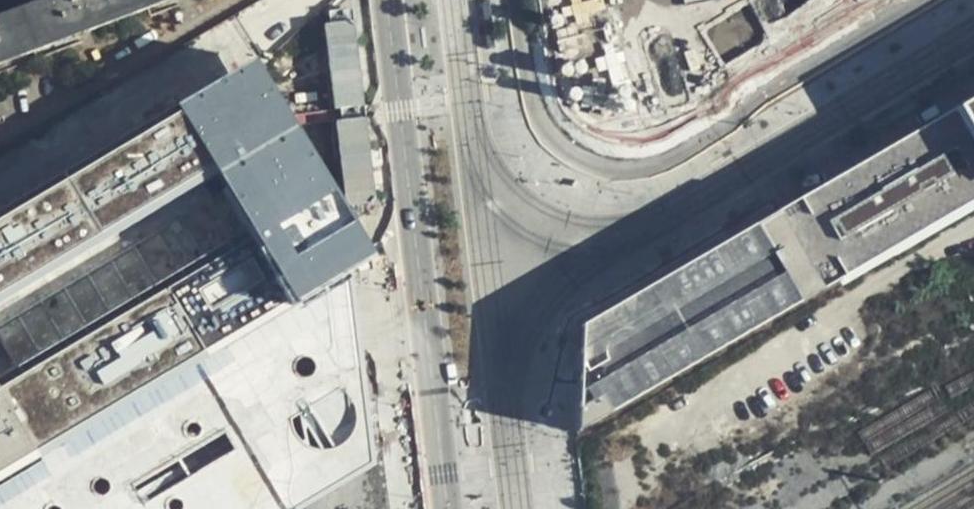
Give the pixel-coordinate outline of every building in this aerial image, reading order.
[(171,0),(40,0),(0,15),(0,64),(171,0)] [(550,84),(557,101),(567,115),(581,127),(597,135),(613,139),(631,139),(647,134),(663,127),(676,115),(865,0),(536,0),(550,84)] [(0,211),(0,481),(355,269),(366,264),(244,67),(0,211)] [(577,339),(581,451),(973,211),(973,118),(968,108),(577,339)] [(379,452),(368,366),(364,342),(361,310),(355,269),(0,481),(0,508),(285,508),(379,452)] [(582,502),(579,484),(570,486),(572,503),(582,502)]
